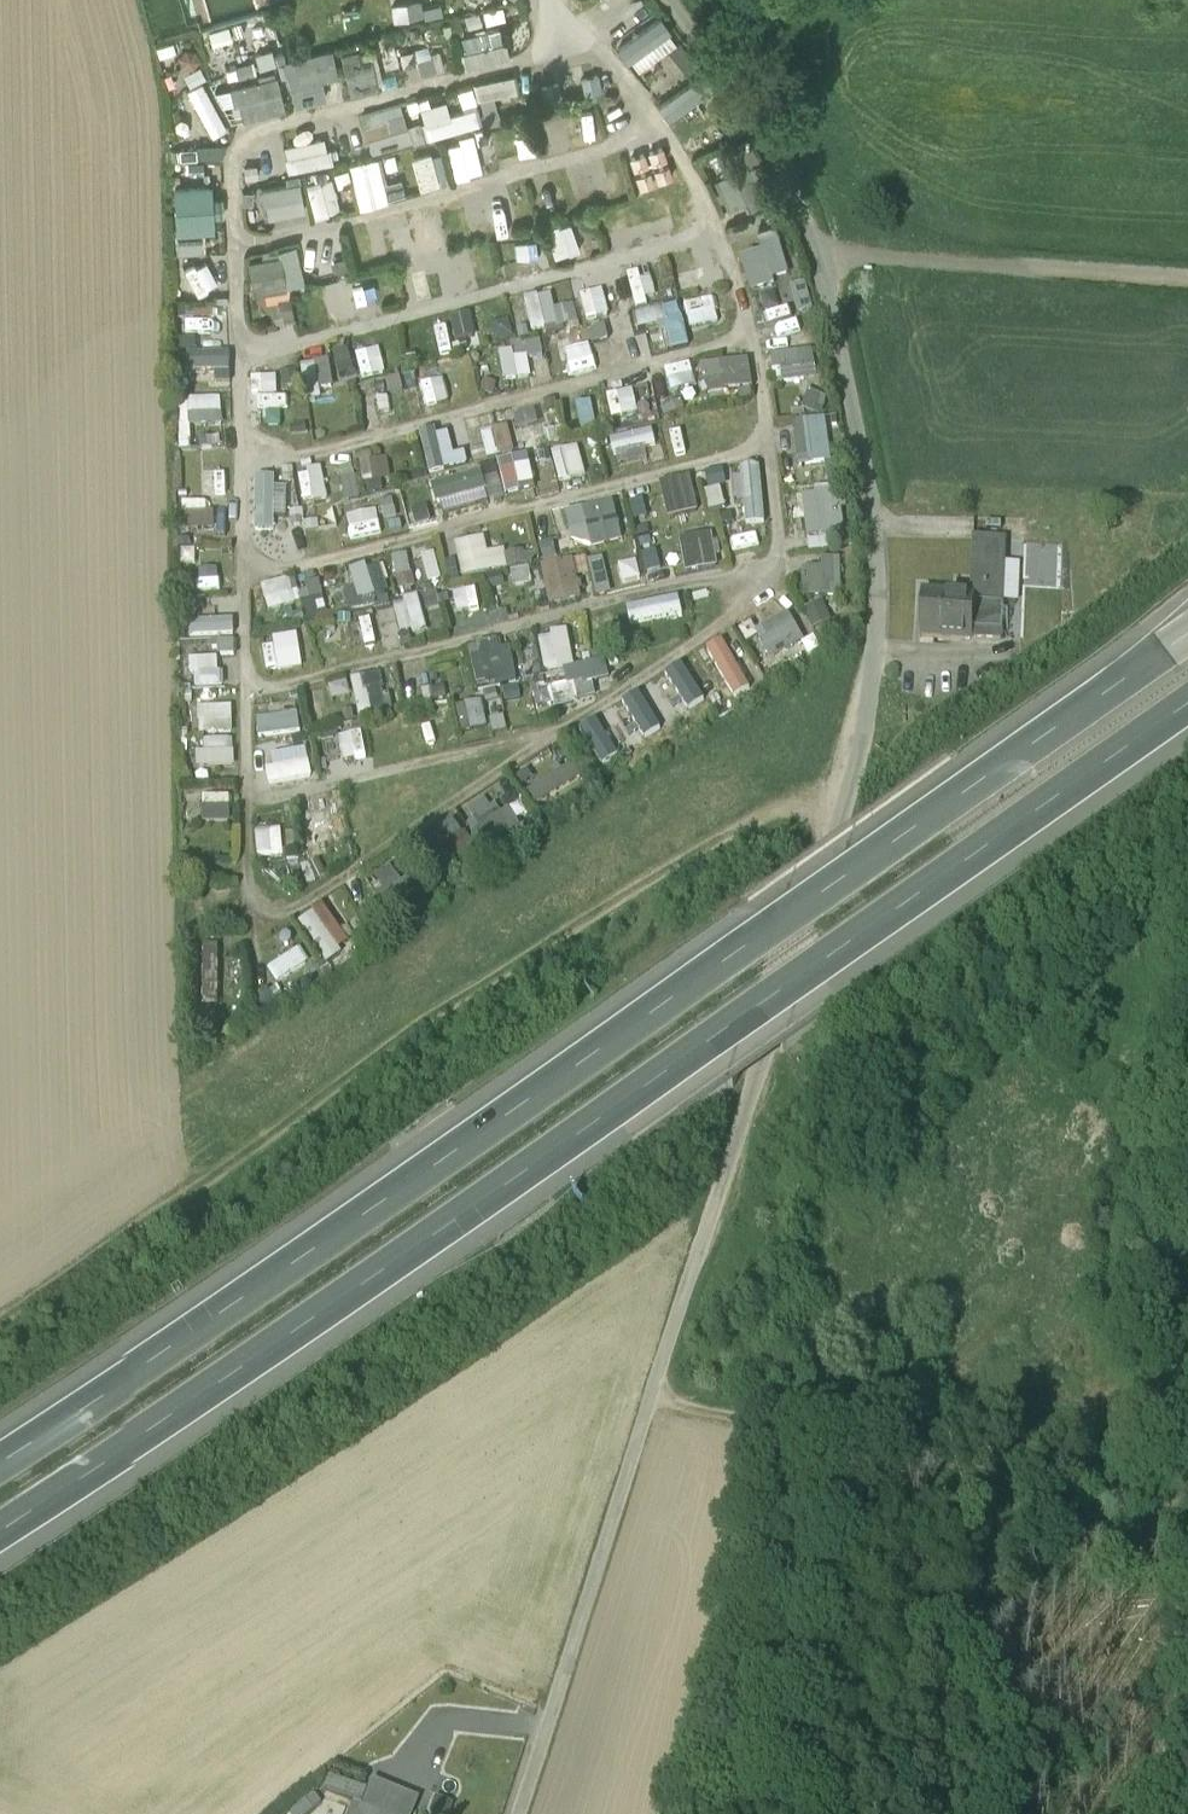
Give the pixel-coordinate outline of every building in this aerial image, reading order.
[(400,3),(372,7),(376,28),(403,24),(400,3)] [(502,7),(483,11),(486,24),(505,19),(502,7)] [(660,17),(616,49),(627,63),(632,59),(671,33),(660,17)] [(382,66),(396,62),(389,40),(375,44),(382,66)] [(461,53),(465,67),(509,56),(505,42),(461,53)] [(357,50),(342,54),(352,92),(379,85),(371,55),(359,58),(357,50)] [(285,62),(296,107),(327,99),(322,80),(339,76),(333,51),(285,62)] [(431,57),(417,61),(422,76),(436,72),(431,57)] [(225,78),(253,70),(250,59),(222,67),(225,78)] [(695,71),(652,97),(662,113),(666,110),(705,86),(695,71)] [(598,74),(581,78),(585,98),(603,94),(598,74)] [(518,75),(476,85),(480,102),(522,92),(518,75)] [(229,89),(233,105),(240,103),(244,120),(285,110),(277,76),(229,89)] [(558,82),(540,86),(545,106),(563,101),(558,82)] [(202,83),(187,91),(212,138),(228,129),(202,83)] [(473,88),(459,92),(463,108),(477,104),(473,88)] [(429,98),(418,101),(420,109),(431,106),(429,98)] [(451,115),(447,103),(421,111),(429,141),(482,126),(477,108),(451,115)] [(411,143),(404,114),(369,122),(376,151),(411,143)] [(550,130),(539,133),(547,158),(558,155),(550,130)] [(279,144),(283,169),(327,163),(323,137),(279,144)] [(463,142),(447,146),(457,184),(472,180),(463,142)] [(720,155),(729,174),(746,166),(749,171),(759,166),(748,142),(720,155)] [(663,147),(647,152),(651,164),(667,159),(663,147)] [(644,153),(628,158),(632,170),(648,165),(644,153)] [(431,154),(411,159),(419,191),(440,186),(431,154)] [(265,156),(255,158),(261,182),(270,180),(265,156)] [(395,156),(383,158),(386,171),(397,168),(395,156)] [(350,166),(362,209),(388,202),(384,185),(376,159),(350,166)] [(669,165),(653,170),(657,182),(673,177),(669,165)] [(729,174),(719,179),(731,205),(748,198),(752,208),(763,203),(749,171),(746,166),(729,174)] [(650,171),(635,176),(639,188),(654,183),(650,171)] [(401,181),(384,185),(388,202),(405,197),(401,181)] [(306,186),(314,221),(330,218),(321,182),(306,186)] [(168,185),(170,231),(214,230),(212,183),(168,185)] [(269,215),(303,209),(299,184),(264,190),(269,215)] [(773,226),(757,231),(769,269),(785,264),(773,226)] [(172,235),(173,251),(199,251),(198,234),(172,235)] [(552,249),(556,261),(586,252),(582,239),(552,249)] [(295,246),(277,251),(278,257),(280,257),(285,288),(285,291),(305,288),(295,246)] [(467,255),(457,257),(463,281),(472,278),(467,255)] [(285,288),(280,257),(278,257),(249,261),(253,292),(285,288)] [(192,262),(182,267),(200,299),(210,293),(192,262)] [(386,272),(362,279),(366,290),(389,284),(386,272)] [(649,278),(625,284),(632,310),(656,304),(649,278)] [(344,288),(333,291),(341,320),(352,317),(344,288)] [(602,290),(590,292),(597,319),(609,317),(608,315),(602,290)] [(590,291),(579,294),(586,323),(597,321),(597,319),(590,292),(590,291)] [(280,292),(264,294),(265,305),(281,303),(280,292)] [(703,322),(728,319),(725,297),(701,300),(703,322)] [(540,302),(526,305),(533,335),(547,332),(540,302)] [(216,307),(182,308),(183,321),(216,320),(216,307)] [(677,307),(663,310),(669,331),(682,327),(677,307)] [(469,315),(450,320),(456,343),(474,338),(469,315)] [(662,319),(649,322),(656,351),(669,348),(662,319)] [(509,322),(492,326),(495,342),(513,338),(509,322)] [(649,322),(636,325),(643,354),(656,351),(649,322)] [(445,326),(433,328),(440,357),(452,355),(445,326)] [(595,333),(589,334),(593,347),(608,343),(603,327),(594,330),(595,333)] [(580,337),(568,340),(573,359),(575,367),(587,364),(580,337)] [(573,359),(568,340),(556,344),(562,362),(573,359)] [(371,346),(361,348),(366,377),(377,375),(371,346)] [(814,347),(770,355),(773,371),(783,369),(785,378),(804,375),(802,366),(817,363),(814,347)] [(514,355),(500,357),(505,386),(533,381),(528,359),(515,361),(514,355)] [(219,356),(189,357),(189,369),(196,369),(216,369),(219,369),(219,356)] [(698,365),(702,394),(750,387),(746,359),(698,365)] [(336,365),(341,386),(360,381),(355,360),(336,365)] [(329,363),(316,366),(320,390),(333,388),(329,363)] [(663,380),(692,374),(690,364),(661,370),(663,380)] [(316,366),(301,368),(306,404),(321,402),(320,390),(316,366)] [(196,381),(216,381),(216,369),(196,369),(196,381)] [(259,380),(259,383),(260,411),(260,414),(275,413),(274,380),(259,380)] [(259,383),(248,384),(249,412),(260,411),(259,383)] [(374,392),(363,394),(368,416),(379,413),(374,392)] [(637,395),(620,399),(626,425),(643,422),(637,395)] [(221,400),(188,400),(188,414),(191,414),(221,413),(221,400)] [(589,410),(565,416),(571,442),(595,436),(589,410)] [(191,414),(192,426),(221,425),(221,413),(191,414)] [(823,420),(796,424),(801,457),(811,455),(812,462),(830,459),(823,420)] [(305,425),(289,427),(290,436),(306,434),(305,425)] [(658,460),(651,426),(624,432),(630,466),(658,460)] [(507,428),(482,435),(489,463),(517,458),(507,428)] [(212,438),(199,438),(199,449),(212,449),(212,438)] [(620,440),(603,442),(608,475),(625,473),(620,440)] [(580,450),(563,454),(571,486),(588,482),(580,450)] [(373,454),(358,455),(362,486),(391,483),(388,462),(374,464),(373,454)] [(219,468),(191,457),(187,468),(215,479),(219,468)] [(502,470),(507,492),(531,487),(527,465),(502,470)] [(759,465),(738,466),(741,524),(762,523),(759,465)] [(704,488),(724,486),(722,470),(703,472),(704,488)] [(689,478),(659,482),(663,518),(693,514),(689,478)] [(440,522),(431,482),(425,483),(414,486),(416,494),(405,496),(411,527),(425,524),(426,531),(435,530),(433,523),(440,522)] [(280,483),(263,483),(263,486),(250,486),(250,519),(262,519),(262,522),(279,522),(280,483)] [(719,487),(703,491),(708,511),(724,507),(719,487)] [(835,491),(818,493),(823,536),(839,534),(835,491)] [(642,500),(627,503),(631,520),(646,517),(642,500)] [(210,505),(189,506),(189,515),(210,514),(210,505)] [(360,506),(334,512),(340,540),(366,534),(360,506)] [(608,506),(582,511),(588,543),(614,538),(608,506)] [(189,515),(186,515),(186,531),(215,530),(215,514),(210,514),(189,515)] [(332,518),(306,523),(313,554),(338,549),(332,518)] [(633,521),(643,573),(658,570),(648,518),(633,521)] [(749,524),(725,530),(731,553),(754,547),(749,524)] [(711,536),(677,538),(679,571),(713,569),(711,536)] [(1004,540),(974,538),(972,596),(973,596),(973,600),(1001,601),(1004,540)] [(486,541),(457,548),(465,582),(510,571),(506,553),(489,557),(486,541)] [(439,556),(412,563),(419,589),(445,582),(439,556)] [(397,588),(411,586),(407,557),(392,559),(397,588)] [(536,567),(544,608),(578,600),(570,559),(536,567)] [(822,569),(811,569),(810,594),(835,595),(836,559),(822,559),(822,569)] [(378,562),(347,569),(351,586),(340,588),(343,602),(385,593),(378,562)] [(219,589),(218,567),(198,569),(199,590),(219,589)] [(317,579),(302,583),(306,601),(321,597),(317,579)] [(508,579),(486,580),(486,594),(509,593),(508,579)] [(290,582),(263,589),(271,614),(297,607),(290,582)] [(510,594),(492,595),(493,611),(511,610),(510,594)] [(972,596),(923,594),(921,636),(971,639),(971,638),(1000,639),(1001,601),(973,600),(973,596),(972,596)] [(626,629),(681,614),(676,596),(621,610),(626,629)] [(430,636),(419,598),(405,602),(408,610),(394,614),(401,637),(413,634),(414,640),(430,636)] [(760,635),(756,626),(785,613),(781,605),(735,626),(742,643),(760,635)] [(370,619),(349,620),(350,645),(371,645),(370,619)] [(787,624),(759,639),(773,663),(800,647),(787,624)] [(230,626),(207,626),(208,638),(230,637),(230,626)] [(272,639),(273,645),(277,671),(278,673),(302,669),(297,635),(272,639)] [(539,642),(547,674),(573,668),(565,636),(539,642)] [(187,640),(187,656),(214,655),(213,639),(187,640)] [(720,640),(699,651),(725,699),(746,688),(720,640)] [(517,681),(511,650),(501,652),(499,643),(479,647),(482,659),(471,661),(477,689),(517,681)] [(273,645),(262,647),(266,673),(277,671),(273,645)] [(217,659),(189,661),(190,677),(194,677),(218,676),(217,659)] [(681,663),(661,674),(683,713),(703,701),(681,663)] [(611,684),(607,665),(549,679),(557,713),(579,708),(578,701),(593,697),(591,689),(611,684)] [(218,676),(194,677),(195,691),(224,690),(223,675),(218,676)] [(379,676),(351,682),(359,722),(388,716),(379,676)] [(618,702),(639,741),(660,729),(639,691),(618,702)] [(294,696),(267,701),(270,715),(296,710),(294,696)] [(320,701),(310,703),(315,729),(325,727),(320,701)] [(486,730),(483,706),(468,708),(468,712),(462,713),(464,733),(486,730)] [(232,708),(197,709),(197,726),(200,726),(232,725),(232,708)] [(576,729),(596,768),(617,757),(596,718),(576,729)] [(232,725),(200,726),(200,737),(233,736),(232,725)] [(361,734),(350,736),(355,761),(356,763),(366,760),(361,734)] [(355,761),(350,736),(338,738),(343,763),(355,761)] [(310,744),(296,746),(297,761),(312,760),(310,744)] [(270,751),(255,751),(256,783),(271,783),(270,756),(270,751)] [(236,756),(197,756),(197,771),(236,770),(236,756)] [(284,756),(270,756),(271,783),(284,783),(284,756)] [(519,789),(563,770),(557,756),(513,775),(519,789)] [(569,771),(529,796),(538,810),(578,785),(569,771)] [(344,794),(330,796),(334,812),(347,810),(344,794)] [(233,800),(204,801),(205,810),(233,810),(233,800)] [(487,802),(471,813),(475,819),(472,822),(478,831),(472,835),(491,864),(507,854),(499,842),(520,829),(508,811),(501,815),(496,806),(492,809),(487,802)] [(281,834),(257,835),(258,862),(283,861),(281,834)] [(481,854),(470,836),(426,863),(437,881),(481,854)] [(319,844),(305,846),(308,862),(328,858),(326,843),(319,844)] [(318,862),(306,870),(314,884),(326,876),(318,862)] [(402,887),(390,868),(367,882),(386,912),(417,893),(410,882),(402,887)] [(289,871),(282,877),(291,890),(299,884),(289,871)] [(321,906),(311,914),(313,916),(340,952),(350,944),(321,906)] [(313,916),(299,926),(329,967),(343,957),(340,952),(313,916)] [(221,945),(204,945),(204,986),(221,986),(221,945)] [(311,964),(301,950),(269,971),(278,985),(311,964)] [(221,986),(204,986),(204,1010),(221,1010),(221,986)] [(363,1807),(380,1813),(415,1813),(421,1800),(374,1780),(363,1807)] [(292,1813),(293,1813),(310,1813),(324,1802),(315,1792),(292,1813)] [(433,1813),(448,1813),(451,1801),(432,1797),(428,1813),(433,1813)]
